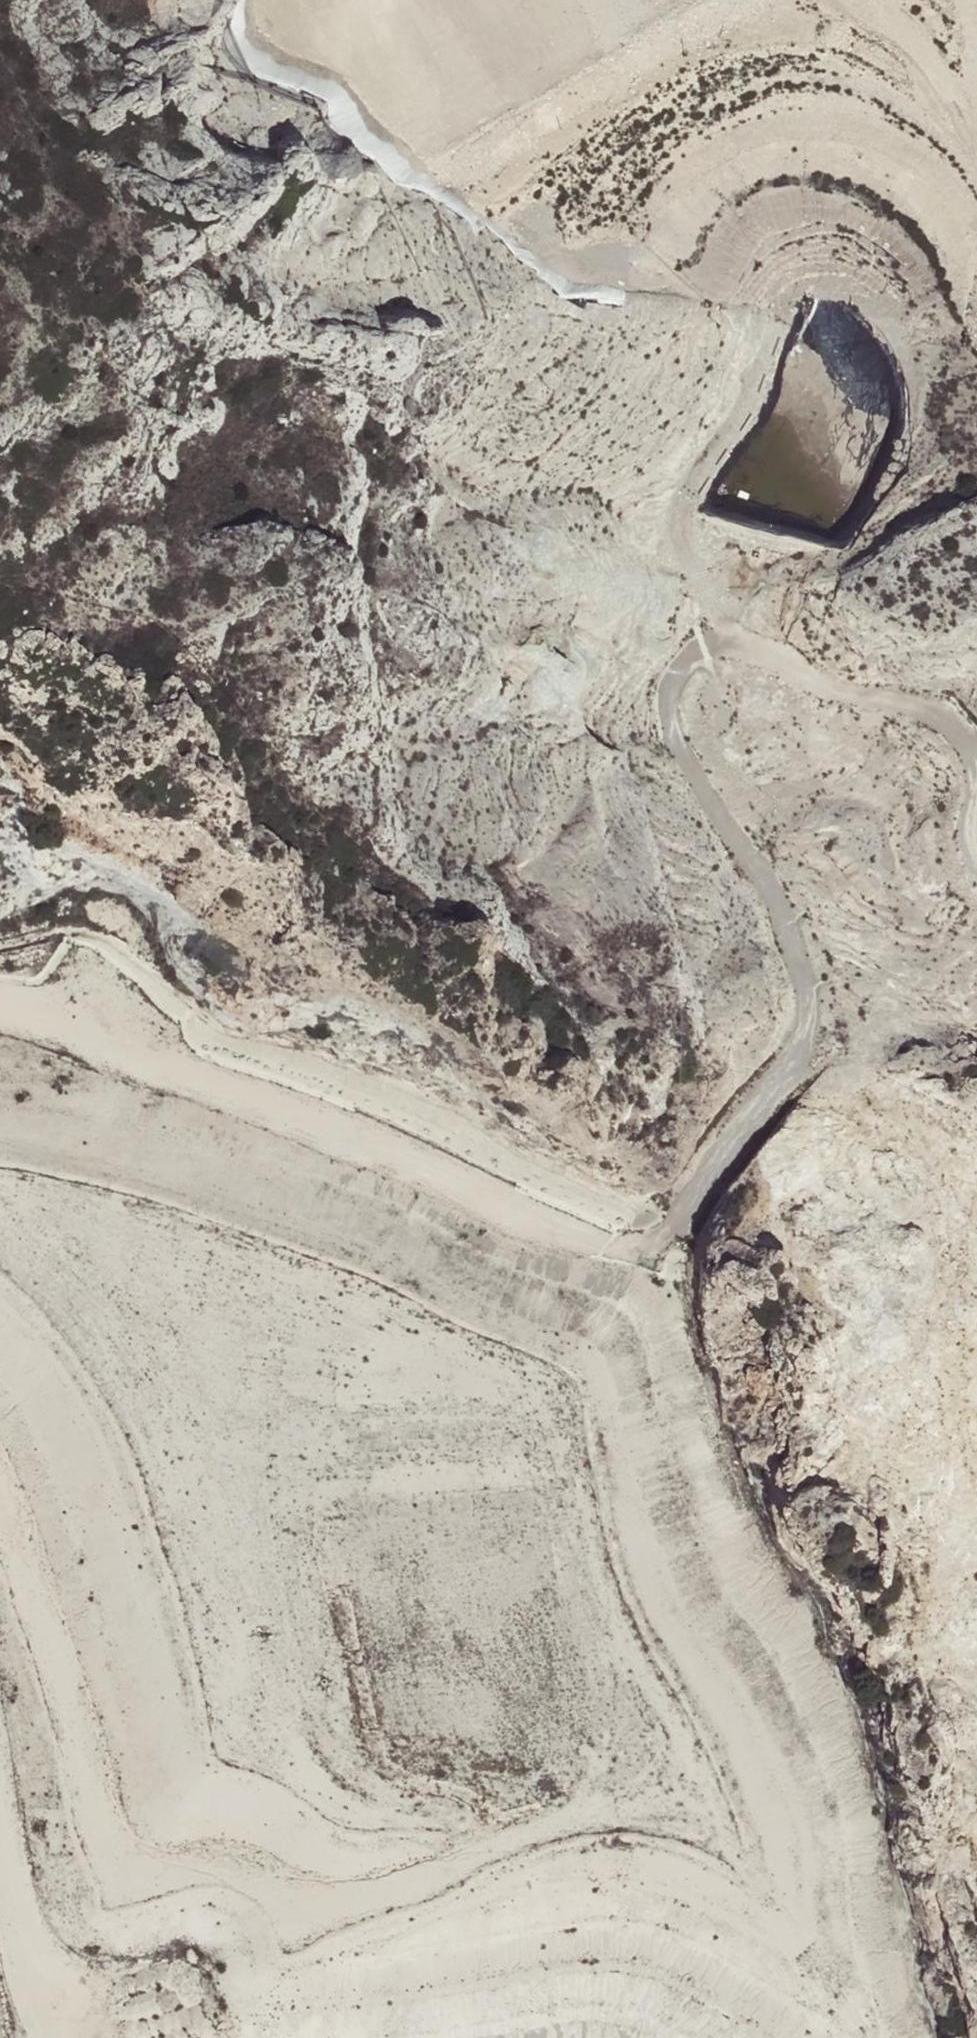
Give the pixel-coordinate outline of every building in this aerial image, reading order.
[(371,1621),(384,1640),(407,1633),(395,1611),(371,1621)]
